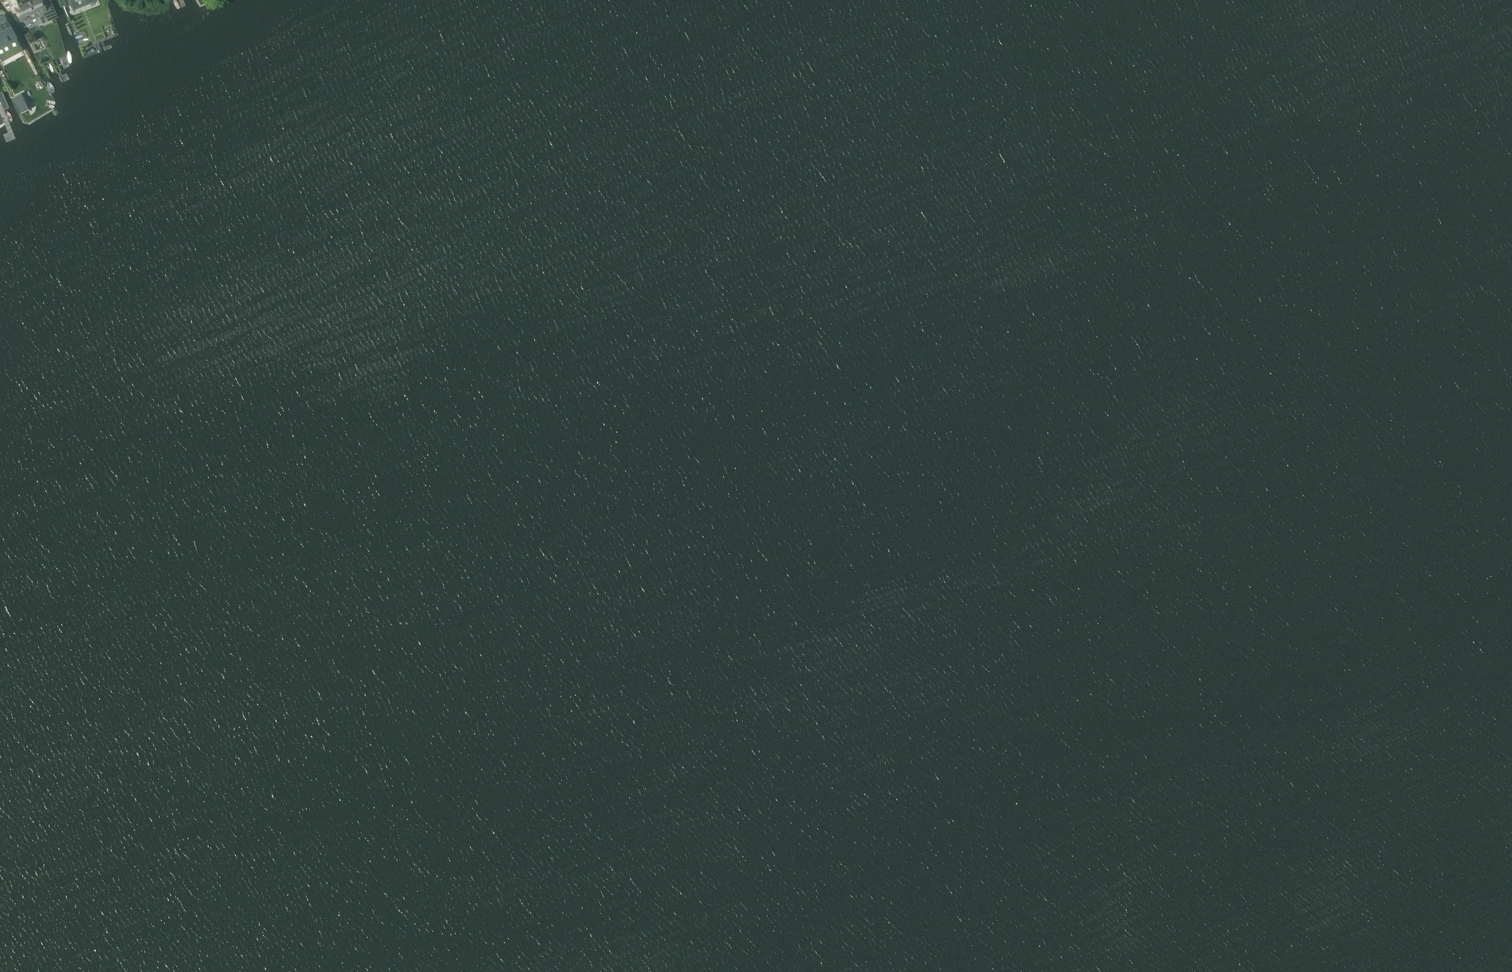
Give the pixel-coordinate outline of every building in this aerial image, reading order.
[(31,15),(45,9),(41,0),(34,0),(26,4),(24,0),(8,0),(9,2),(6,4),(7,8),(10,6),(13,12),(15,11),(19,20),(31,15)] [(10,49),(19,44),(3,15),(0,17),(0,55),(10,49)] [(13,97),(13,98),(21,114),(21,113),(26,111),(24,108),(29,105),(23,93),(14,98),(13,97)]
